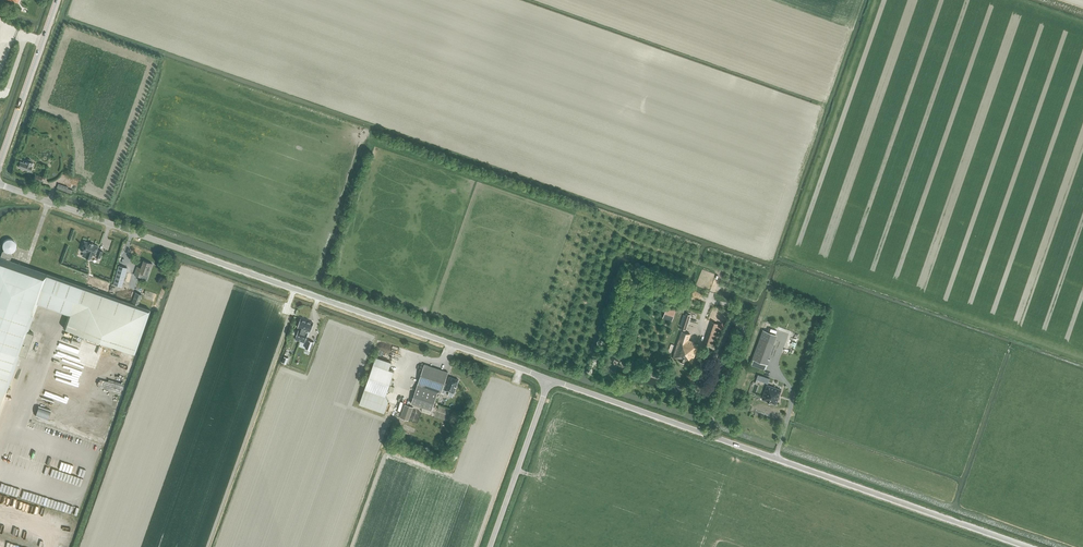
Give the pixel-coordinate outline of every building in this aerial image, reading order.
[(19,167),(30,171),(33,163),(24,160),(23,163),(20,162),(19,167)] [(34,180),(41,182),(43,177),(36,174),(34,180)] [(66,192),(72,194),(73,190),(68,188),(68,187),(58,184),(57,188),(66,191),(66,192)] [(16,242),(15,241),(14,241),(14,240),(13,240),(13,239),(12,239),(11,239),(10,239),(9,239),(8,239),(7,239),(6,239),(6,240),(5,240),(4,241),(3,242),(3,243),(3,244),(2,244),(2,245),(2,246),(2,247),(2,248),(3,249),(3,250),(4,250),(2,251),(0,257),(0,410),(20,354),(25,356),(33,333),(28,331),(38,304),(68,315),(64,328),(135,353),(150,310),(10,260),(12,254),(12,253),(12,252),(13,252),(14,252),(14,251),(15,251),(15,250),(16,249),(16,248),(17,247),(17,246),(17,245),(17,244),(16,244),(16,243),(16,242)] [(84,252),(82,256),(91,259),(93,255),(96,256),(96,257),(100,258),(103,252),(97,250),(98,246),(84,241),(81,250),(84,252)] [(134,275),(140,277),(141,273),(148,275),(153,264),(143,260),(141,268),(137,266),(134,275)] [(132,302),(139,304),(142,295),(136,292),(132,302)] [(663,318),(672,321),(677,307),(667,304),(663,318)] [(680,329),(685,331),(691,315),(686,313),(680,329)] [(297,336),(306,339),(308,333),(308,331),(311,332),(314,323),(301,318),(298,327),(301,328),(300,330),(299,330),(297,336)] [(704,344),(711,347),(719,324),(712,321),(704,344)] [(752,359),(768,365),(770,359),(767,358),(776,334),(763,330),(752,359)] [(673,357),(692,364),(696,352),(701,354),(703,346),(699,344),(698,345),(698,344),(694,343),(694,342),(689,340),(691,334),(682,331),(673,357)] [(789,334),(786,350),(790,351),(792,344),(793,344),(795,335),(789,334)] [(360,404),(386,413),(389,401),(386,396),(395,371),(389,369),(391,362),(376,357),(360,404)] [(445,383),(448,372),(424,364),(411,403),(432,410),(438,392),(442,393),(444,393),(445,390),(454,393),(459,380),(449,377),(447,383),(445,383)] [(98,380),(96,388),(121,394),(123,386),(98,380)] [(762,399),(769,402),(774,387),(767,385),(762,399)] [(769,402),(776,404),(781,390),(774,387),(769,402)] [(33,390),(24,417),(33,420),(42,392),(33,390)] [(400,417),(409,421),(414,407),(405,404),(400,417)] [(74,426),(108,436),(113,416),(114,416),(114,415),(105,412),(103,418),(111,420),(110,422),(88,416),(87,419),(76,416),(74,426)]
